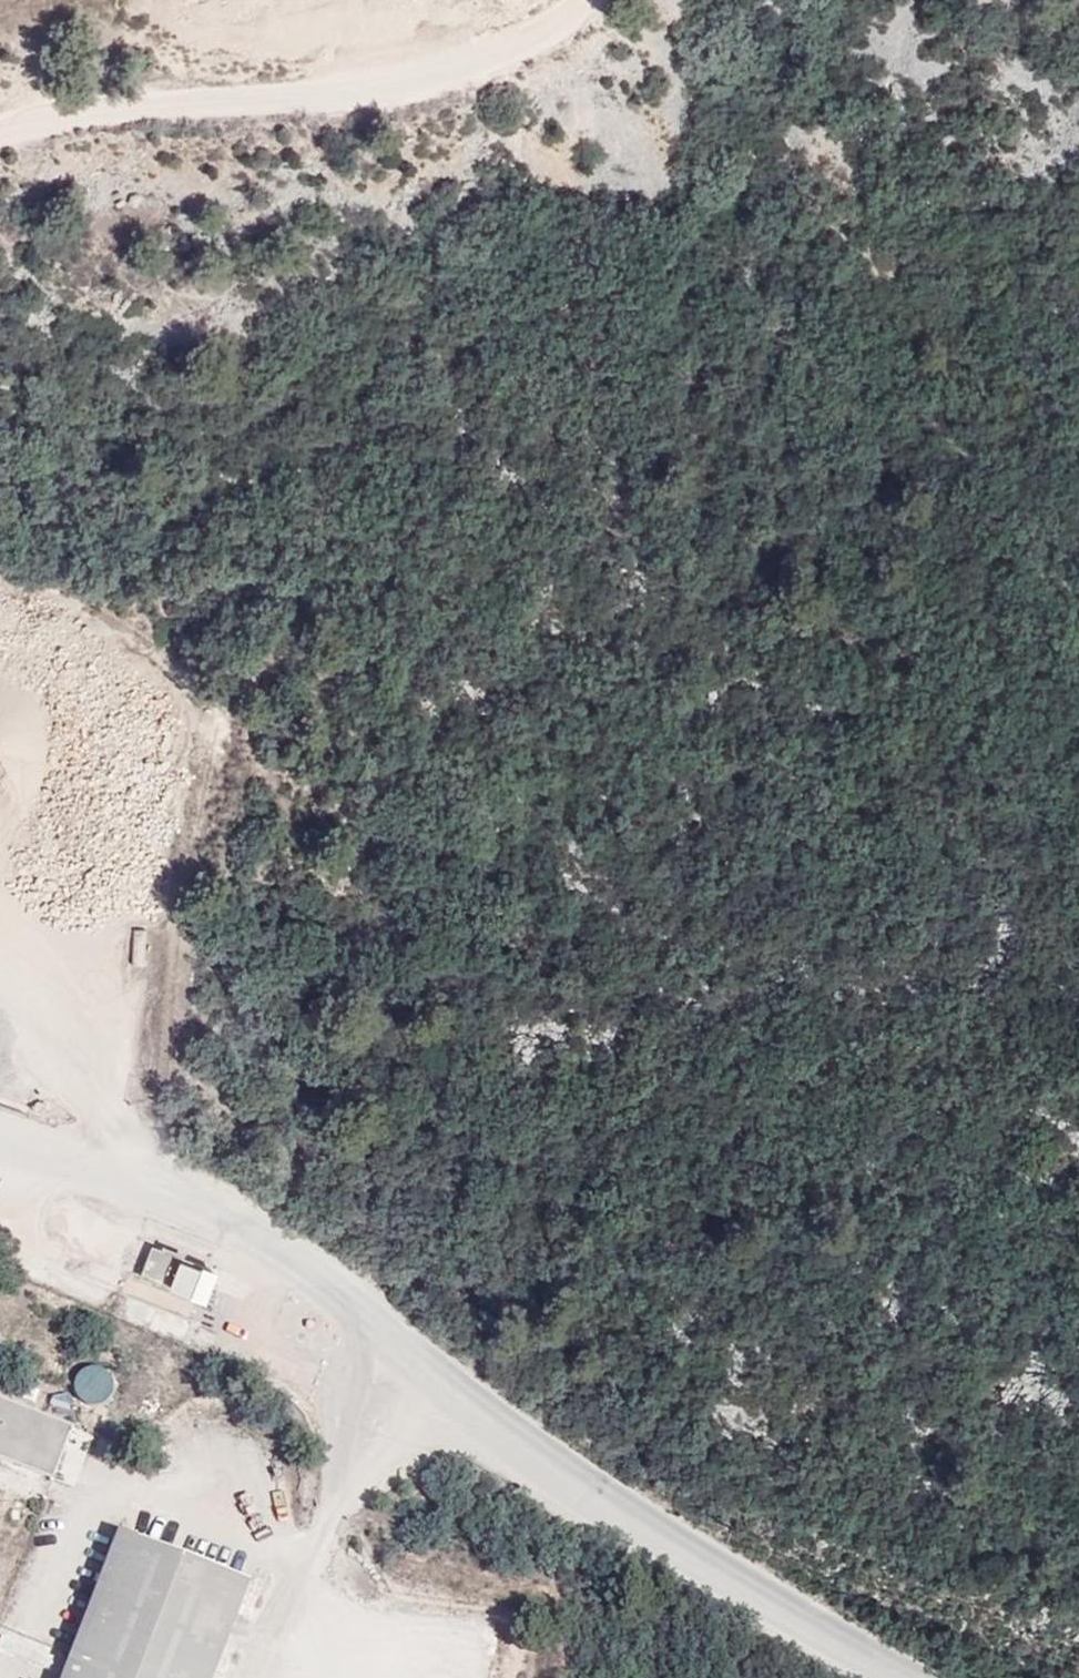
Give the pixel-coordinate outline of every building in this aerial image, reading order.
[(15,815),(11,827),(67,848),(71,837),(15,815)] [(133,927),(131,965),(147,965),(149,928),(133,927)] [(21,1173),(0,1167),(0,1181),(17,1186),(21,1173)] [(205,1266),(155,1247),(144,1275),(156,1280),(154,1286),(207,1307),(221,1272),(205,1266)] [(0,1396),(0,1459),(56,1481),(77,1426),(0,1396)] [(68,1677),(219,1677),(255,1584),(122,1534),(68,1677)]
